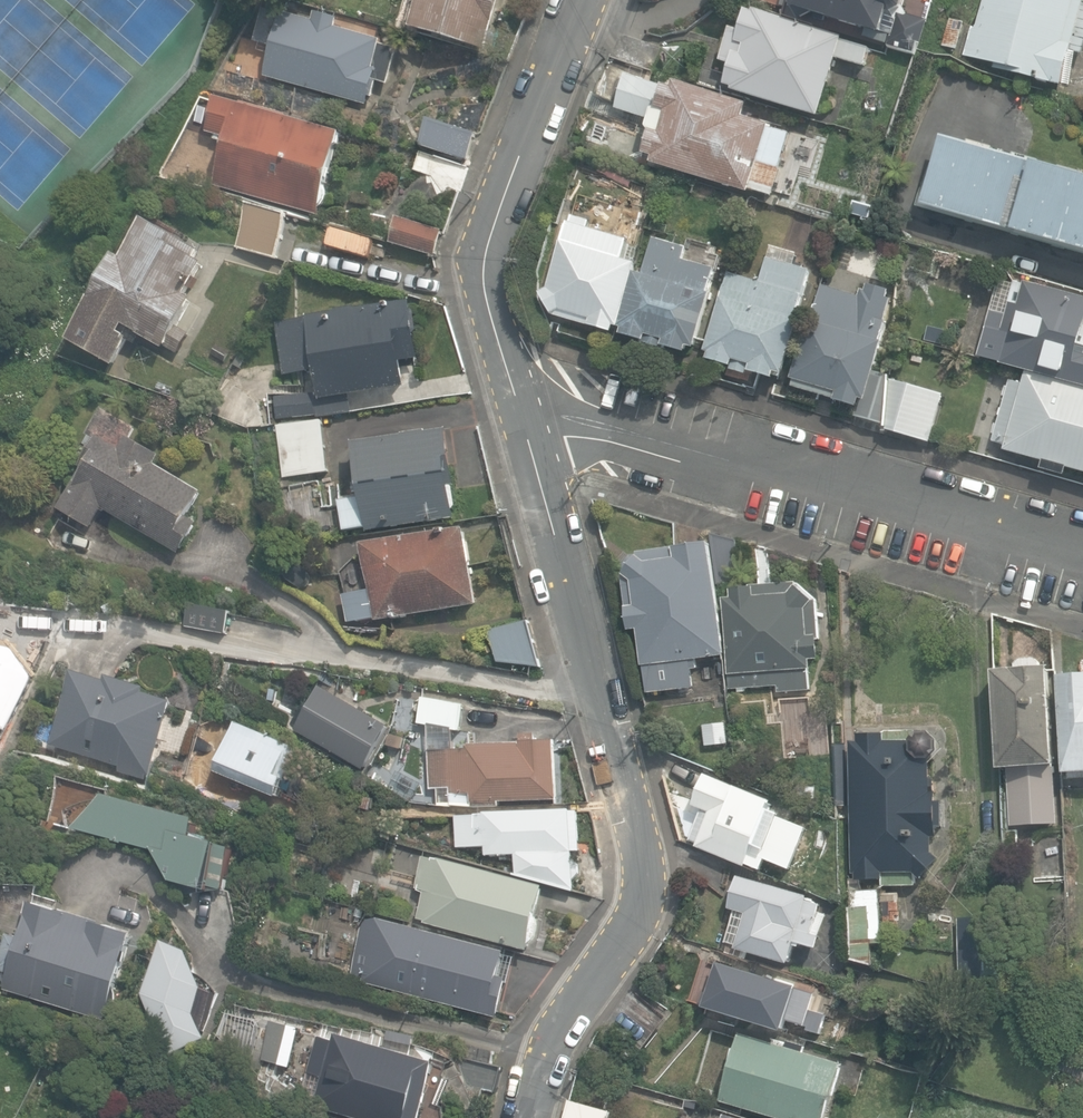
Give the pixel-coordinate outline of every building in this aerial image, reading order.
[(485,48),(498,0),(421,0),(413,29),(485,48)] [(916,55),(918,46),(922,47),(929,22),(898,13),(904,10),(907,0),(789,0),(801,22),(811,15),(883,35),(888,15),(893,16),(898,14),(889,48),(916,55)] [(1066,88),(1075,51),(1082,53),(1082,51),(1082,0),(987,0),(981,27),(971,24),(963,58),(1013,70),(1012,75),(1066,88)] [(264,76),(367,104),(374,80),(388,84),(398,48),(381,44),(382,40),(338,28),(340,19),(317,13),(315,20),(264,6),(254,41),(273,46),(270,58),(264,76)] [(733,91),(819,116),(836,58),(864,66),(870,47),(842,39),(843,37),(756,11),(756,13),(747,11),(741,31),(733,29),(723,63),(731,65),(725,86),(734,89),(733,91)] [(942,45),(958,50),(966,22),(950,18),(942,45)] [(654,164),(750,193),(751,190),(775,197),(784,170),(780,168),(790,135),(769,129),(770,126),(743,118),(747,106),(678,85),(677,90),(646,81),(649,72),(611,60),(600,97),(620,103),(618,110),(652,120),(649,130),(653,131),(646,156),(655,158),(654,164)] [(213,185),(318,215),(341,133),(217,98),(207,133),(227,139),(213,185)] [(422,145),(468,159),(476,132),(430,118),(422,145)] [(1082,250),(1082,176),(942,136),(923,205),(1082,250)] [(848,203),(868,209),(875,184),(855,179),(848,203)] [(235,247),(277,259),(290,214),(247,203),(235,247)] [(619,329),(634,272),(636,265),(622,262),(632,223),(620,219),(615,237),(582,228),(584,221),(574,218),(573,225),(569,224),(553,290),(541,295),(553,316),(590,326),(589,329),(614,335),(616,328),(619,329)] [(392,242),(436,255),(442,230),(399,219),(392,242)] [(72,340),(116,364),(135,330),(177,354),(187,336),(178,331),(196,299),(187,294),(204,264),(197,260),(201,252),(147,222),(127,259),(118,255),(90,306),(91,307),(72,340)] [(646,275),(634,272),(619,329),(622,329),(620,337),(644,343),(643,345),(666,351),(667,349),(689,354),(690,348),(697,350),(716,269),(714,269),(715,264),(708,262),(711,248),(702,246),(700,252),(655,240),(646,275)] [(776,375),(785,377),(815,273),(767,260),(761,283),(729,274),(707,354),(711,355),(709,360),(730,366),(729,371),(751,377),(752,374),(774,381),(776,375)] [(848,414),(872,421),(885,373),(877,370),(890,322),(886,321),(895,290),(868,283),(865,293),(859,291),(858,297),(821,287),(793,388),(836,400),(836,402),(850,406),(848,414)] [(1028,373),(1082,389),(1082,299),(1025,284),(1025,287),(1016,284),(1007,316),(991,312),(979,358),(1028,373)] [(271,397),(275,422),(351,411),(349,394),(405,386),(402,362),(419,359),(410,300),(276,319),(284,376),(319,371),(321,389),(271,397)] [(946,330),(934,327),(929,343),(941,347),(946,330)] [(1028,373),(1025,384),(1012,381),(996,443),(1007,446),(1006,451),(1044,461),(1042,470),(1079,479),(1080,471),(1082,472),(1082,389),(1028,373)] [(884,430),(931,442),(944,394),(891,378),(879,423),(886,425),(884,430)] [(102,509),(180,552),(197,521),(190,516),(204,491),(154,463),(158,455),(131,439),(138,427),(103,408),(88,434),(95,438),(80,465),(82,467),(58,508),(92,527),(102,509)] [(324,420),(277,426),(284,478),(331,472),(324,420)] [(368,526),(369,531),(455,517),(453,510),(456,506),(453,485),(455,484),(446,428),(426,432),(425,429),(354,443),(363,497),(340,501),(344,530),(368,526)] [(86,563),(98,540),(59,519),(47,543),(86,563)] [(371,589),(345,593),(348,623),(375,619),(376,622),(478,605),(466,528),(363,545),(364,551),(371,589)] [(711,533),(720,584),(740,582),(737,541),(711,533)] [(638,629),(647,693),(693,688),(691,669),(718,666),(717,656),(725,656),(712,544),(638,552),(638,556),(624,574),(629,630),(638,629)] [(341,572),(345,593),(371,589),(364,551),(341,572)] [(778,686),(779,693),(810,690),(808,669),(810,669),(811,660),(820,660),(819,641),(821,641),(818,601),(797,583),(731,589),(731,599),(724,599),(730,689),(778,686)] [(56,607),(10,603),(8,629),(53,633),(56,607)] [(227,635),(231,612),(189,605),(185,628),(227,635)] [(499,662),(540,666),(529,621),(491,631),(499,662)] [(1036,774),(1037,781),(1054,780),(1054,766),(1056,766),(1051,667),(1044,668),(1039,661),(1023,661),(1019,666),(1018,670),(993,671),(999,769),(1028,767),(1028,774),(1036,774)] [(115,770),(144,779),(145,774),(150,775),(173,700),(147,693),(149,687),(110,675),(108,680),(74,670),(51,744),(117,764),(115,770)] [(1060,677),(1065,774),(1082,773),(1082,676),(1060,677)] [(364,767),(387,729),(323,690),(300,728),(364,767)] [(461,730),(465,705),(423,698),(419,724),(461,730)] [(216,772),(278,799),(300,749),(237,722),(216,772)] [(703,725),(706,747),(728,744),(725,722),(703,725)] [(882,880),(883,887),(917,886),(917,878),(922,880),(940,859),(933,853),(933,839),(938,839),(939,828),(944,828),(945,802),(936,802),(936,777),(932,777),(933,758),(940,752),(939,740),(932,732),(882,731),(882,733),(857,735),(857,742),(850,742),(853,874),(856,875),(855,881),(882,880)] [(472,748),(429,751),(431,789),(437,789),(438,805),(459,804),(459,808),(503,805),(503,802),(561,798),(557,740),(540,741),(539,732),(522,734),(522,742),(472,746),(472,748)] [(423,782),(398,772),(391,789),(416,799),(423,782)] [(749,868),(750,866),(761,870),(769,851),(783,858),(795,833),(778,827),(781,820),(779,819),(780,815),(769,811),(773,802),(706,775),(693,806),(702,809),(689,842),(697,845),(696,847),(749,868)] [(815,801),(817,786),(804,784),(803,799),(815,801)] [(199,821),(106,791),(66,810),(69,828),(152,850),(170,881),(207,890),(208,886),(224,891),(236,851),(194,838),(199,821)] [(580,810),(453,816),(454,850),(488,849),(489,858),(517,856),(518,874),(523,874),(579,890),(577,852),(582,851),(580,810)] [(418,919),(529,949),(546,887),(426,855),(420,877),(418,877),(415,887),(426,890),(418,919)] [(749,954),(790,966),(796,944),(818,950),(821,938),(813,936),(822,906),(808,902),(809,897),(738,877),(729,909),(735,910),(725,944),(728,945),(726,952),(747,958),(749,954)] [(851,960),(874,966),(872,945),(882,944),(880,890),(851,892),(852,908),(849,909),(851,960)] [(108,1021),(129,955),(125,954),(132,933),(32,902),(21,937),(9,933),(0,961),(0,970),(10,973),(5,988),(108,1021)] [(507,952),(379,919),(378,922),(371,920),(362,929),(351,974),(363,977),(361,982),(499,1018),(509,978),(501,976),(507,952)] [(144,994),(170,1056),(210,1040),(200,1015),(210,989),(192,952),(165,941),(144,994)] [(1009,960),(1011,975),(1027,975),(1025,959),(1009,960)] [(807,1031),(819,1035),(826,1013),(794,1004),(799,988),(717,963),(703,1007),(785,1032),(788,1023),(808,1029),(807,1031)] [(1038,1013),(1037,992),(1025,992),(1026,1013),(1038,1013)] [(262,1061),(279,1064),(288,1023),(271,1019),(262,1061)] [(363,1117),(420,1117),(437,1062),(337,1032),(335,1039),(318,1035),(300,1099),(363,1117)] [(774,1117),(827,1117),(843,1065),(805,1054),(807,1047),(788,1041),(786,1048),(739,1034),(719,1102),(774,1117)] [(468,1086),(495,1092),(501,1067),(490,1065),(494,1050),(465,1043),(462,1058),(474,1061),(468,1086)] [(420,1117),(443,1117),(442,1108),(434,1105),(448,1064),(437,1062),(420,1117)] [(613,1113),(570,1100),(565,1117),(612,1117),(613,1113)] [(937,1108),(935,1117),(954,1117),(956,1112),(937,1108)]
